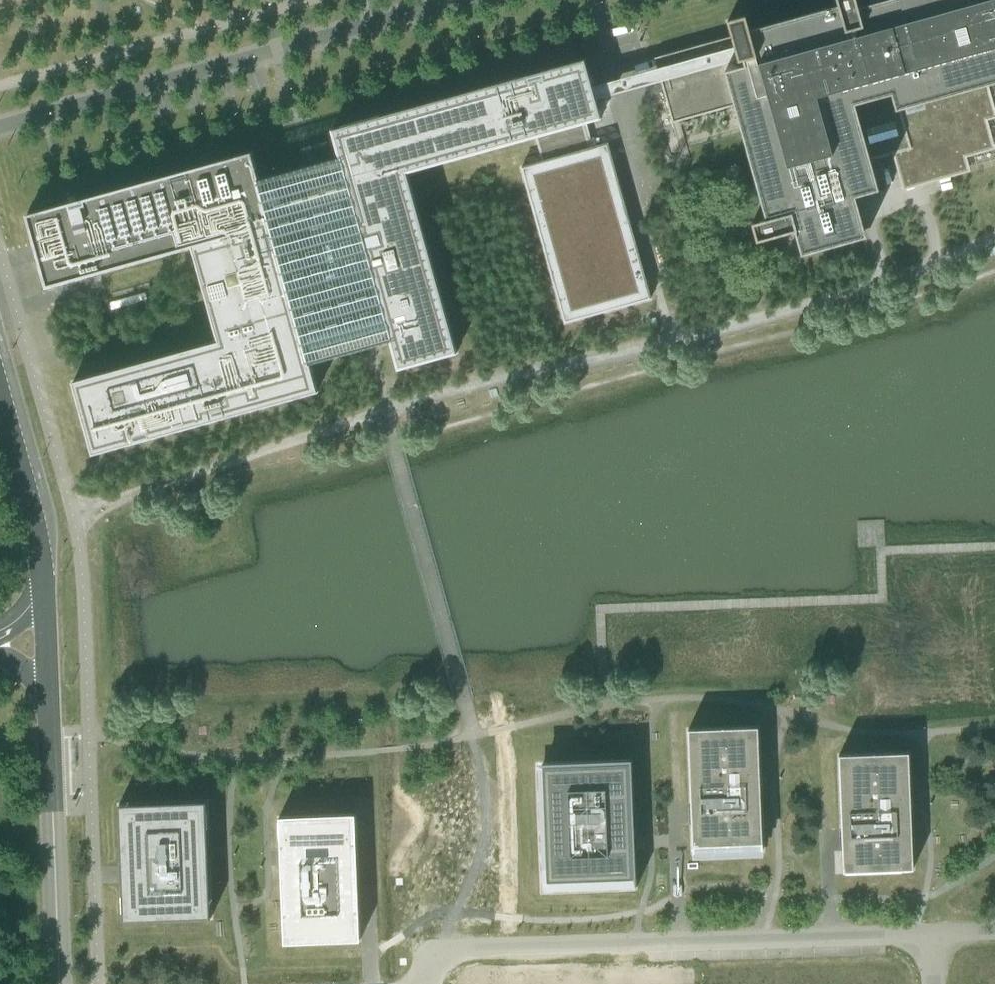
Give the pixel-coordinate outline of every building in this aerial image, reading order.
[(801,254),(864,237),(853,198),(877,191),(869,161),(892,154),(901,187),(964,169),(960,155),(989,146),(981,118),(994,114),(994,111),(988,85),(994,83),(994,0),(896,0),(897,2),(888,5),(887,0),(868,0),(865,1),(867,11),(859,13),(855,0),(835,0),(838,7),(749,32),(745,17),(727,22),(731,37),(661,57),(679,122),(735,106),(766,220),(751,224),(756,242),(795,232),(801,254)] [(92,455),(135,443),(135,440),(149,437),(149,439),(317,392),(310,365),(372,347),(389,342),(397,371),(457,354),(406,174),(536,138),(543,162),(521,168),(564,323),(650,300),(607,144),(591,149),(584,124),(601,120),(584,60),(541,72),(541,75),(527,79),(527,76),(331,131),(338,159),(308,167),(258,181),(251,153),(83,200),(84,202),(77,204),(70,206),(69,204),(26,216),(34,244),(38,256),(37,257),(46,288),(192,248),(218,342),(72,382),(92,455)] [(758,727),(687,730),(692,853),(694,853),(694,846),(760,844),(761,851),(762,851),(758,727)] [(908,753),(838,756),(843,872),(913,870),(911,811),(913,811),(913,810),(911,810),(910,798),(912,798),(910,798),(908,753)] [(628,763),(541,766),(545,884),(633,880),(633,889),(636,889),(635,880),(634,850),(632,793),(631,763),(631,761),(628,761),(628,763)] [(206,802),(118,805),(122,922),(210,919),(206,802)] [(279,819),(278,818),(279,842),(280,841),(280,837),(283,837),(284,850),(289,850),(289,869),(285,869),(287,925),(283,926),(283,922),(282,921),(283,944),(284,944),(283,937),(358,934),(358,941),(359,942),(358,918),(358,919),(358,923),(354,923),(351,834),(354,834),(354,838),(355,839),(354,815),(354,816),(354,825),(350,825),(350,816),(283,819),(283,827),(279,828),(279,819)]
